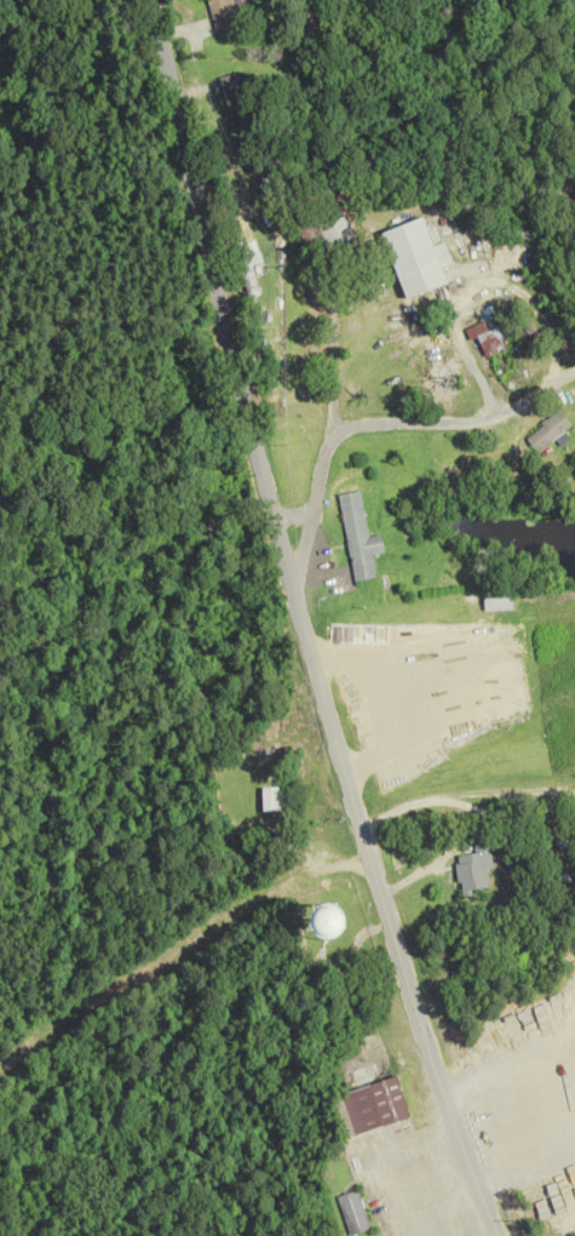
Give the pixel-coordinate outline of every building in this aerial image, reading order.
[(233,0),(207,0),(215,36),(240,31),(233,0)] [(319,224),(333,259),(359,249),(345,213),(319,224)] [(408,300),(452,286),(431,219),(387,233),(408,300)] [(261,295),(253,265),(261,263),(255,239),(235,244),(249,298),(261,295)] [(526,435),(537,452),(574,428),(563,411),(526,435)] [(367,537),(360,491),(339,495),(352,582),(375,578),(372,555),(384,553),(381,535),(367,537)] [(483,591),(484,612),(512,611),(511,590),(483,591)] [(280,787),(263,787),(263,811),(280,811),(280,787)] [(458,893),(487,891),(485,870),(491,870),(489,842),(473,843),(474,854),(455,856),(458,893)] [(350,1038),(357,1055),(342,1061),(353,1087),(390,1072),(372,1028),(350,1038)] [(399,1077),(342,1092),(353,1135),(411,1120),(399,1077)] [(347,1235),(350,1235),(368,1232),(359,1192),(339,1196),(347,1235)]
